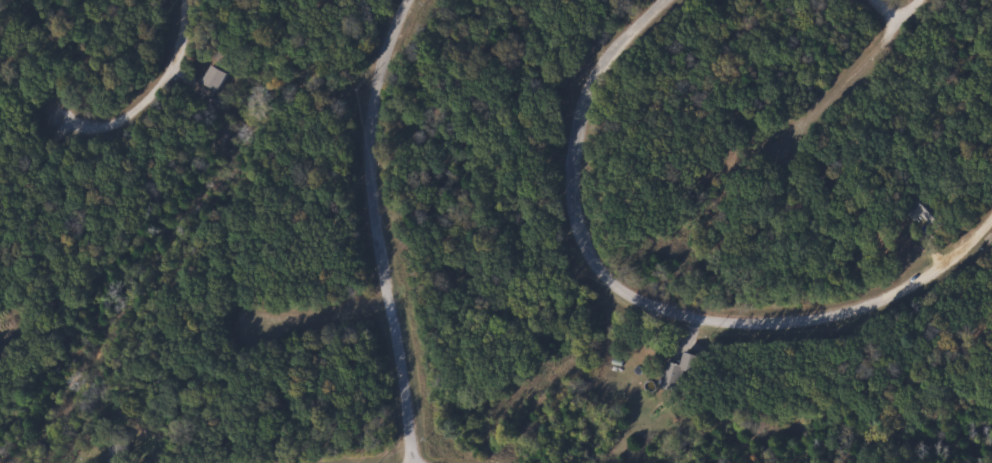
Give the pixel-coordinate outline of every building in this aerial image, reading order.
[(221,94),(233,74),(217,64),(205,84),(221,94)] [(671,362),(663,388),(684,394),(691,373),(701,376),(706,358),(692,353),(688,367),(671,362)]
